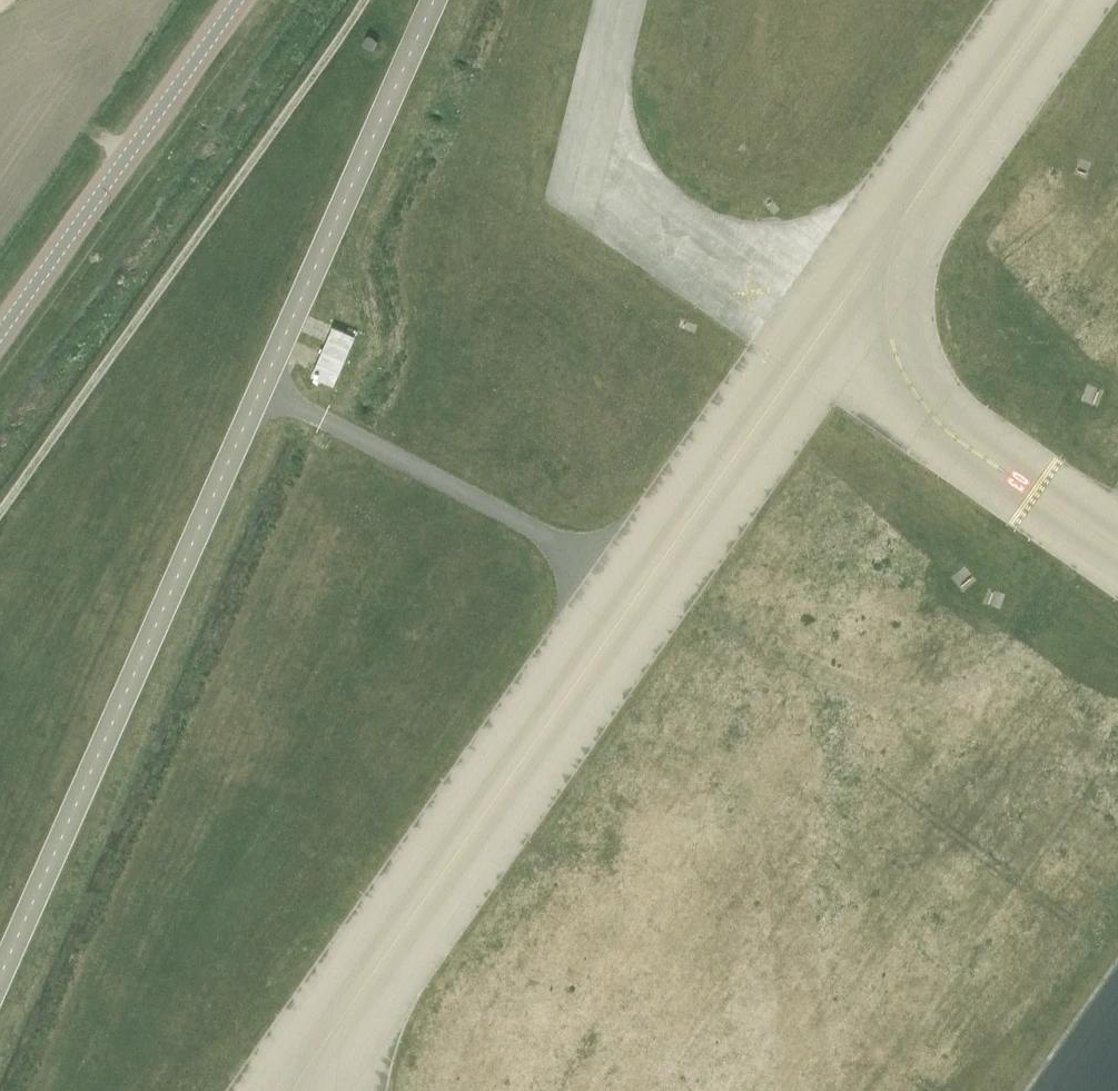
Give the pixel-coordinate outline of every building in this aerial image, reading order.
[(362,47),(372,51),(375,44),(365,40),(362,47)] [(332,327),(311,376),(333,385),(354,336),(332,327)]
